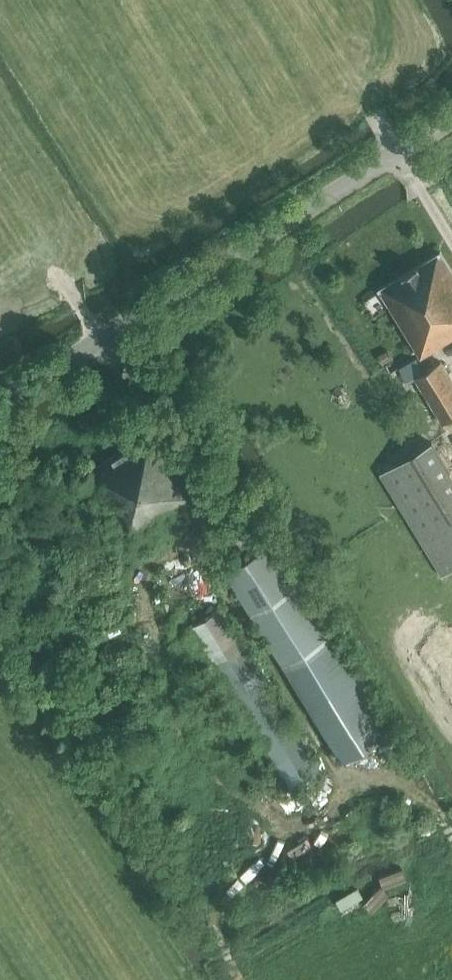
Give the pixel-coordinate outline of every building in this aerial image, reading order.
[(451,338),(451,269),(441,251),(379,288),(421,357),(451,338)] [(385,364),(394,358),(388,349),(379,355),(385,364)] [(420,355),(404,364),(411,377),(427,368),(420,355)] [(451,418),(451,378),(441,360),(414,378),(442,424),(451,418)] [(349,398),(343,387),(335,392),(341,402),(349,398)] [(86,472),(128,539),(176,509),(175,507),(193,496),(152,431),(86,472)] [(443,575),(451,570),(451,472),(433,441),(381,473),(443,575)] [(280,539),(227,572),(344,763),(398,730),(280,539)] [(188,628),(274,766),(290,792),(325,771),(223,607),(188,628)]
